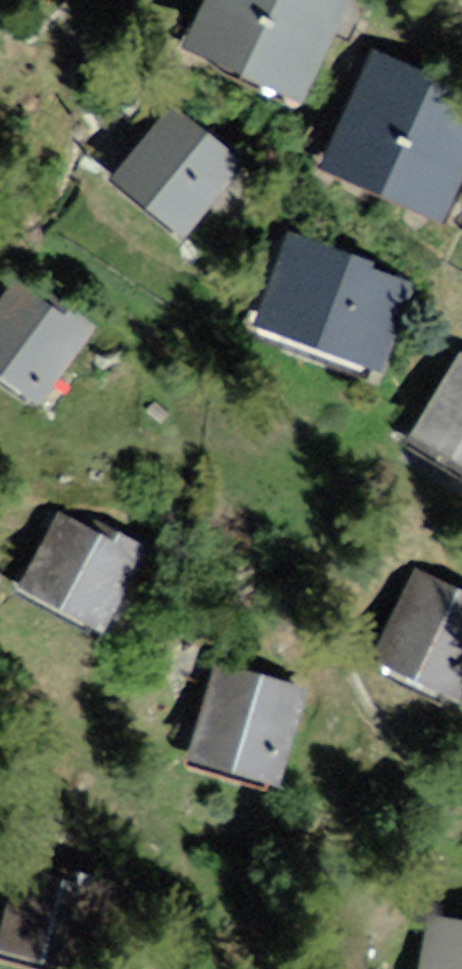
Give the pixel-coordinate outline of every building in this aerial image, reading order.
[(214,37),(329,85),(364,0),(230,0),(214,37)] [(390,50),(350,161),(461,202),(461,76),(390,50)] [(258,175),(187,120),(135,186),(205,241),(258,175)] [(426,274),(299,236),(272,327),(399,365),(426,274)] [(21,278),(0,308),(0,370),(47,401),(96,329),(21,278)] [(430,431),(461,448),(461,372),(430,431)] [(157,558),(74,511),(35,580),(118,627),(157,558)] [(427,560),(389,654),(461,684),(461,574),(427,560)] [(310,689),(216,662),(188,756),(282,784),(310,689)] [(137,888),(28,864),(11,944),(119,967),(137,888)] [(426,908),(416,968),(461,968),(461,914),(426,908)]
